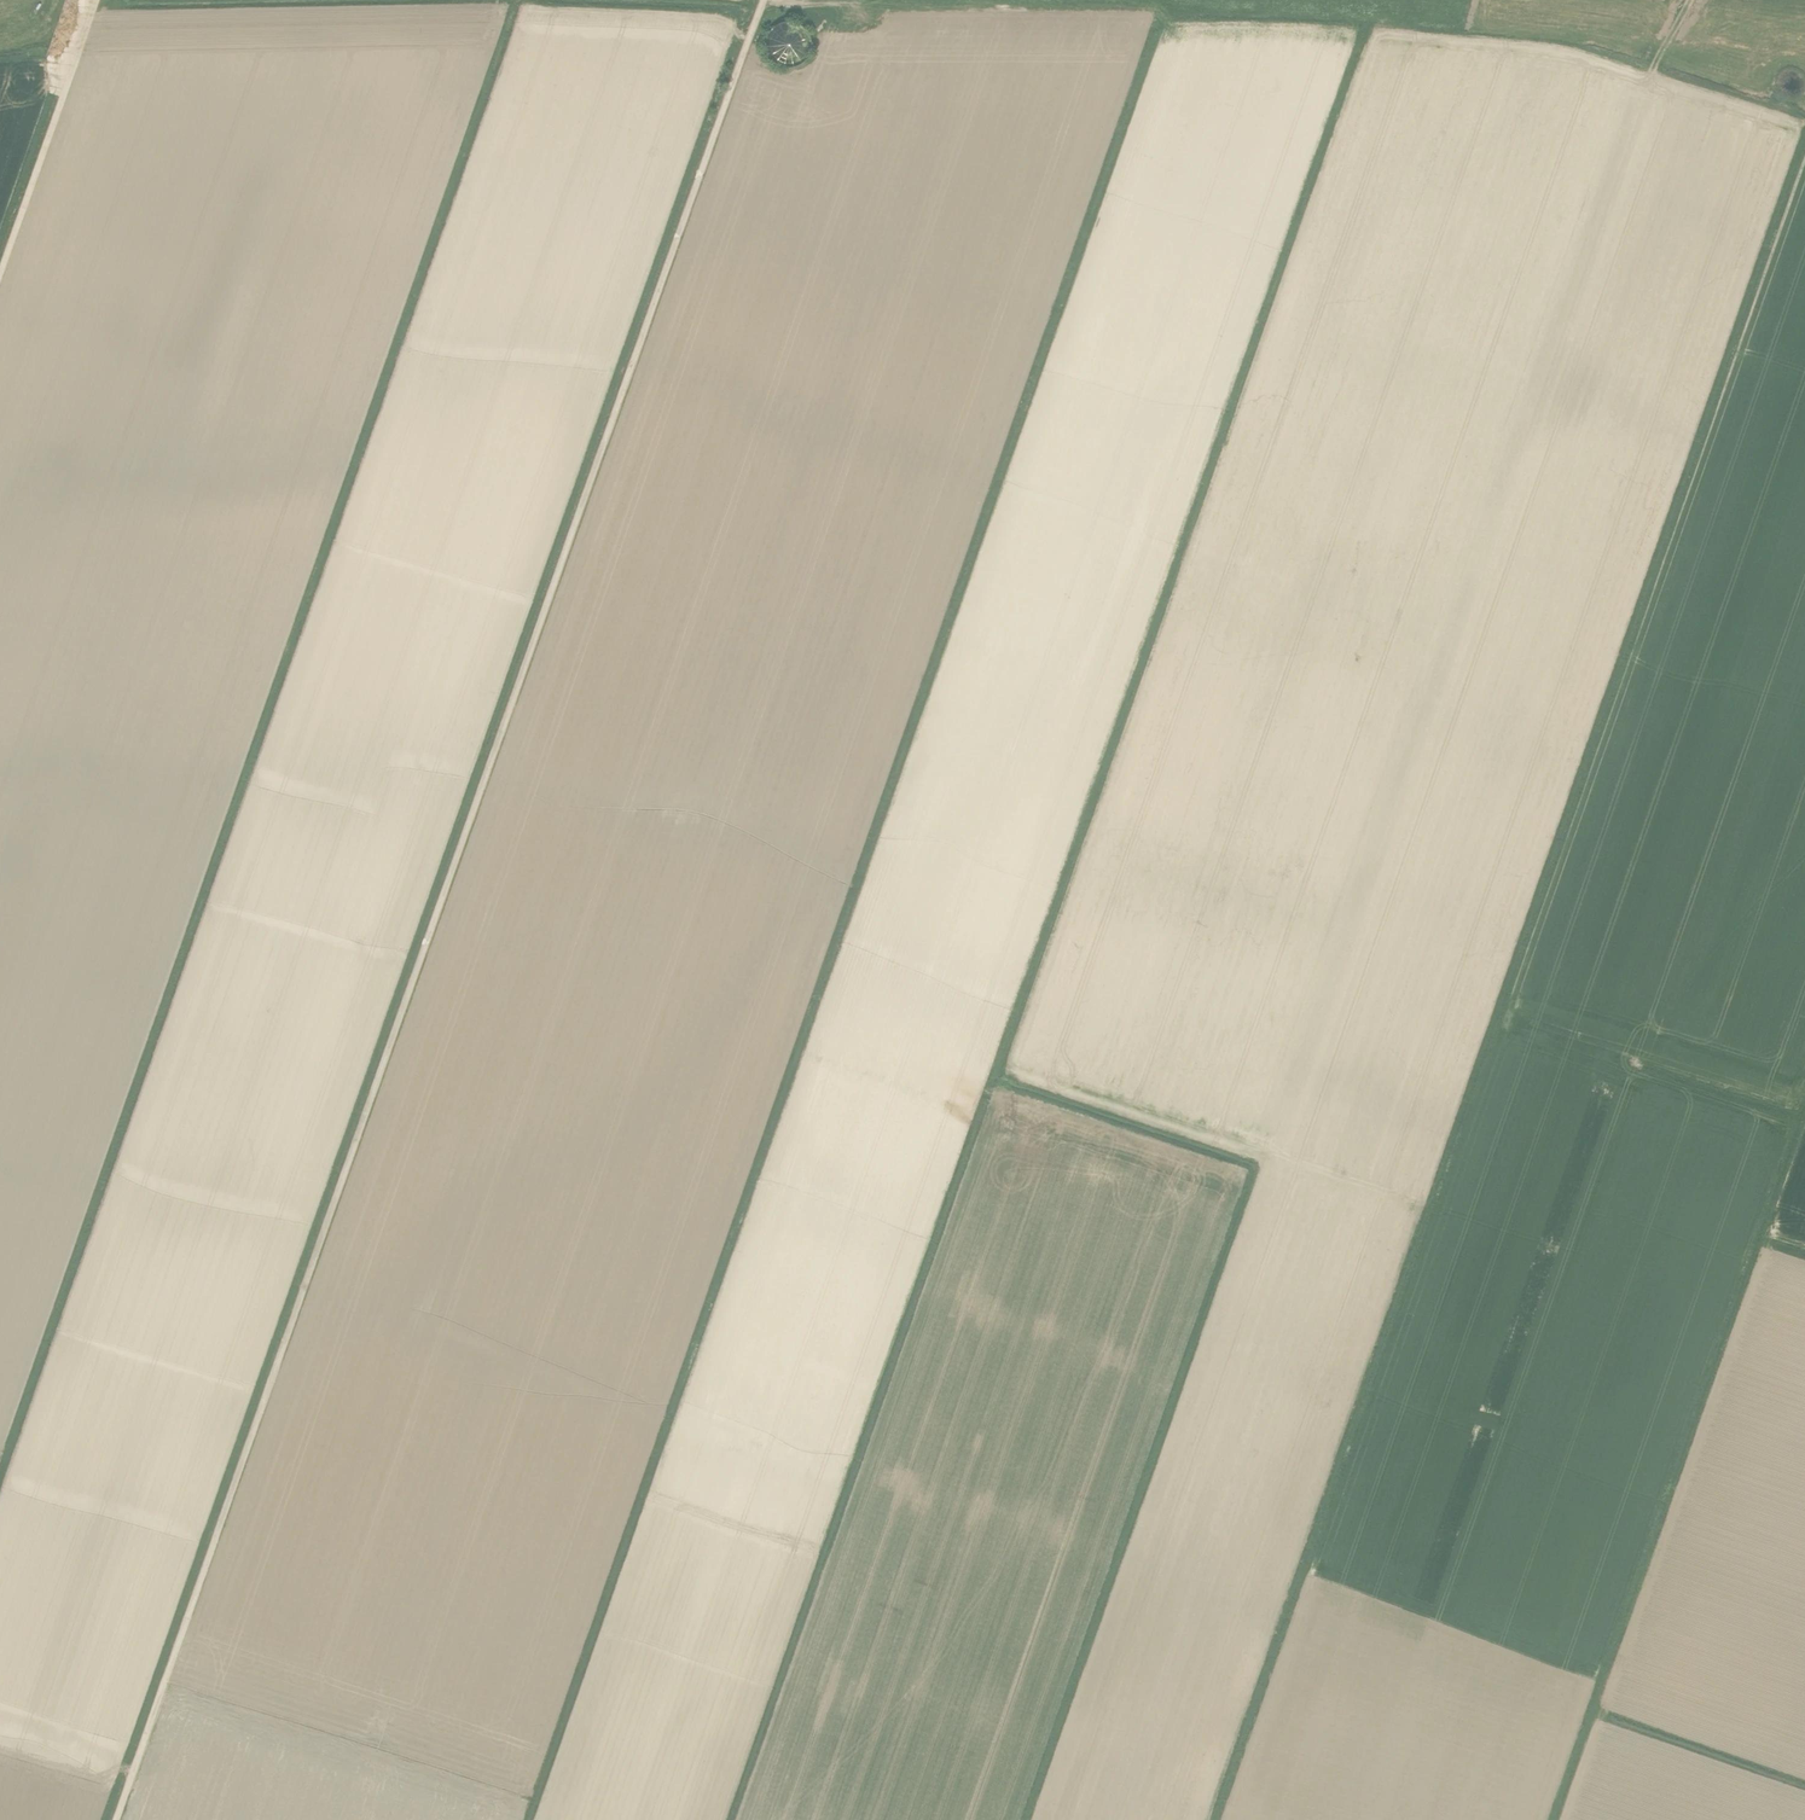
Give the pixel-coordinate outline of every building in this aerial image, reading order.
[(794,22),(788,21),(781,22),(776,25),(771,29),(767,34),(765,41),(765,47),(767,54),(771,59),(776,63),(781,66),(788,67),(794,66),(800,63),(805,59),(809,54),(811,47),(811,41),(809,34),(805,29),(800,25),(794,22)]
